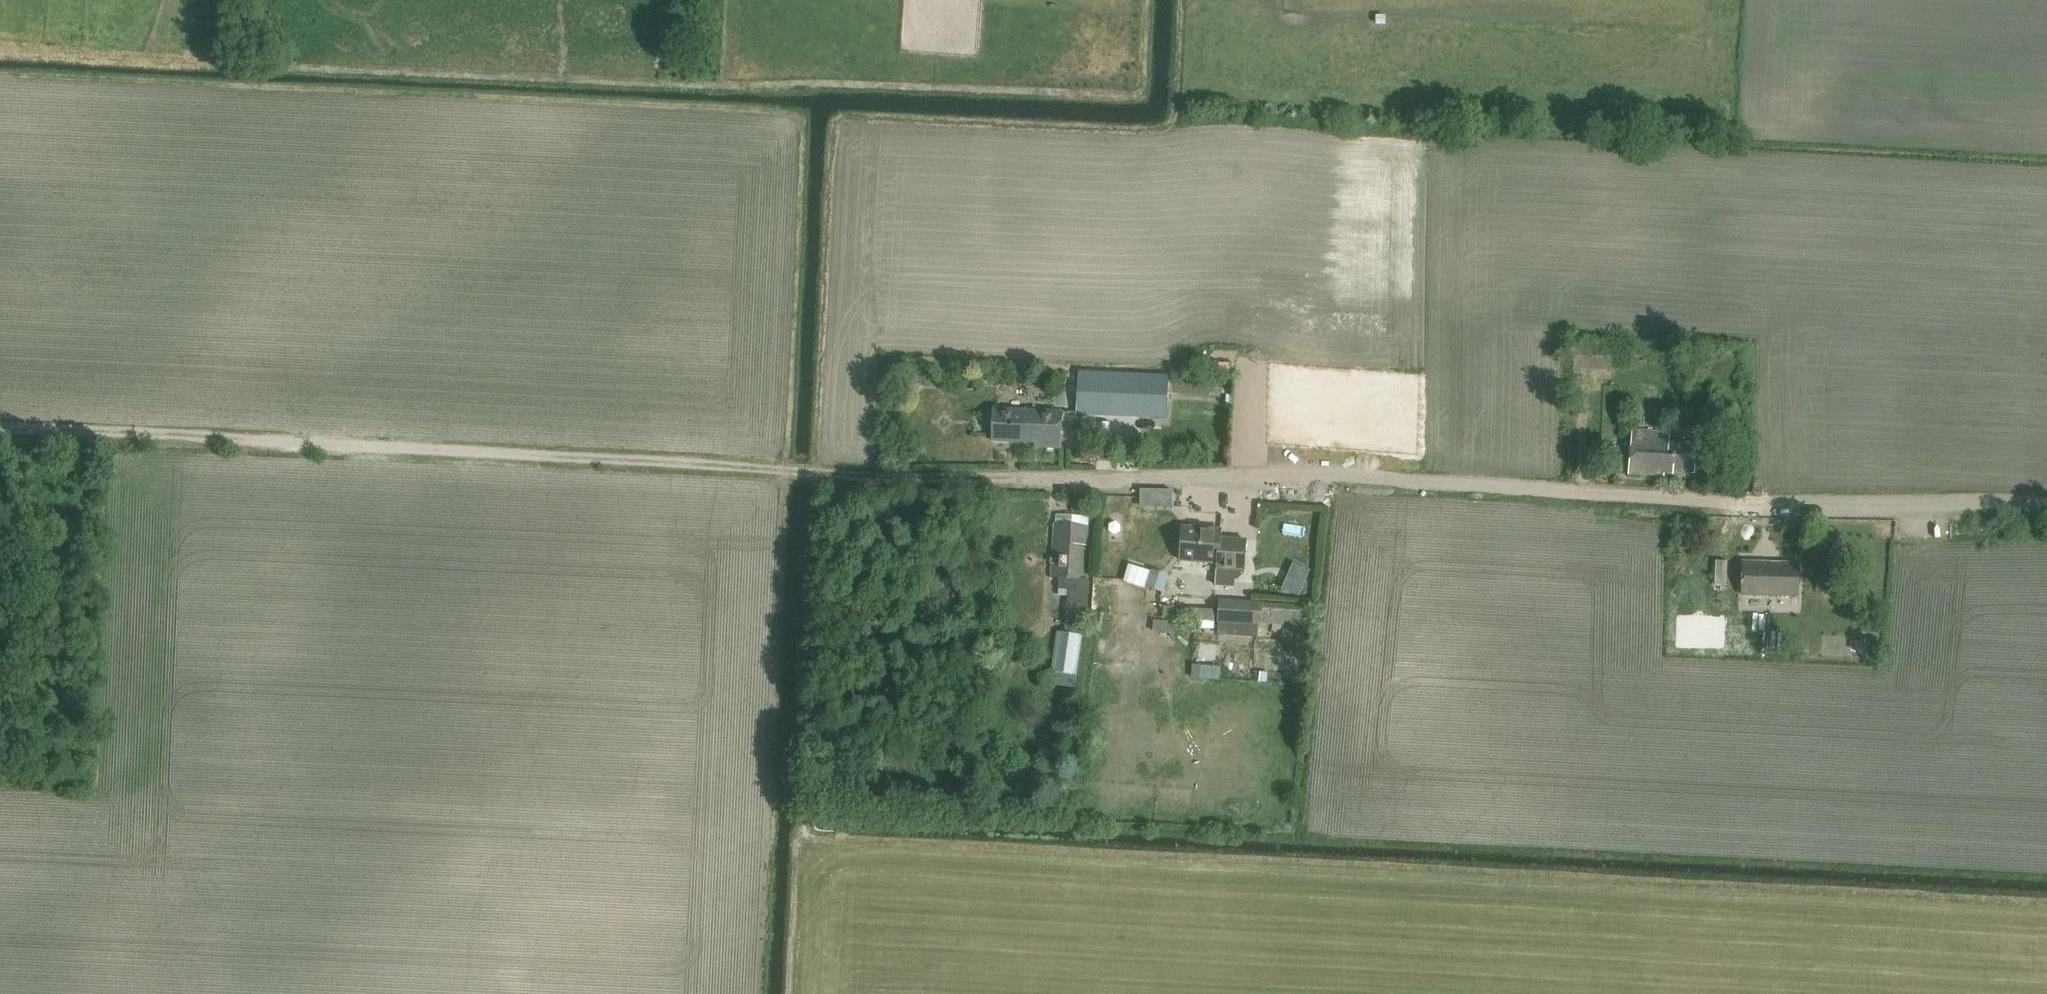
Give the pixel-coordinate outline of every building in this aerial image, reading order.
[(1077,413),(1167,417),(1169,377),(1079,373),(1077,413)] [(900,386),(910,394),(918,384),(908,376),(900,386)] [(1026,412),(994,410),(992,441),(1024,443),(1046,444),(1046,452),(1059,452),(1061,413),(1026,412)] [(1665,476),(1665,474),(1674,474),(1675,472),(1696,473),(1698,444),(1670,442),(1671,433),(1632,430),(1629,474),(1665,476)] [(1051,577),(1059,578),(1082,579),(1086,527),(1055,525),(1051,577)] [(1181,560),(1217,562),(1217,570),(1244,572),(1247,538),(1230,537),(1230,533),(1219,532),(1220,531),(1184,529),(1181,560)] [(1728,561),(1716,561),(1715,585),(1727,585),(1728,561)] [(1741,596),(1797,597),(1798,563),(1742,562),(1741,596)] [(1162,592),(1168,575),(1152,570),(1151,572),(1138,567),(1133,582),(1162,592)] [(1082,579),(1059,578),(1059,589),(1068,590),(1066,620),(1085,622),(1088,580),(1082,579)] [(1220,600),(1218,622),(1306,627),(1307,606),(1220,600)] [(1215,609),(1174,607),(1160,606),(1160,618),(1214,621),(1215,609)] [(1061,633),(1055,673),(1075,676),(1081,636),(1061,633)] [(1156,648),(1178,650),(1179,642),(1157,639),(1156,648)]
